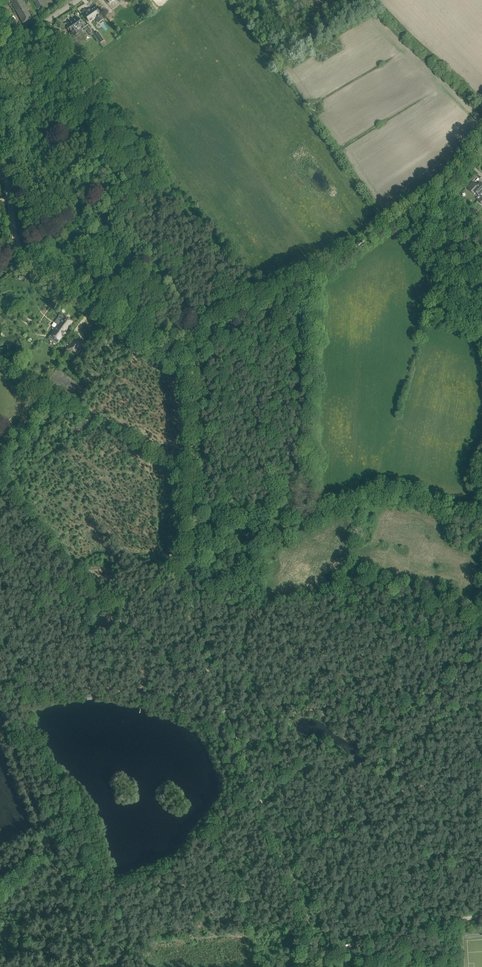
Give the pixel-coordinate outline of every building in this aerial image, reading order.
[(23,23),(31,18),(26,9),(27,9),(22,0),(10,0),(23,23)] [(95,7),(84,15),(89,22),(95,18),(95,19),(100,15),(100,14),(95,7)] [(145,9),(143,10),(142,11),(147,18),(151,15),(146,8),(145,9)] [(78,18),(67,26),(71,32),(70,33),(73,37),(80,33),(80,32),(85,28),(86,28),(78,18)] [(62,43),(67,39),(65,36),(67,35),(64,31),(62,32),(61,30),(55,33),(62,43)] [(103,40),(98,32),(94,35),(100,43),(103,40)] [(474,182),(468,188),(474,194),(476,193),(479,195),(481,192),(481,184),(481,183),(478,186),(474,182)] [(64,317),(60,314),(55,322),(58,325),(49,337),(57,343),(62,336),(63,337),(66,332),(65,332),(73,322),(65,316),(64,317)] [(84,342),(79,339),(75,336),(66,350),(74,356),(84,342)]
